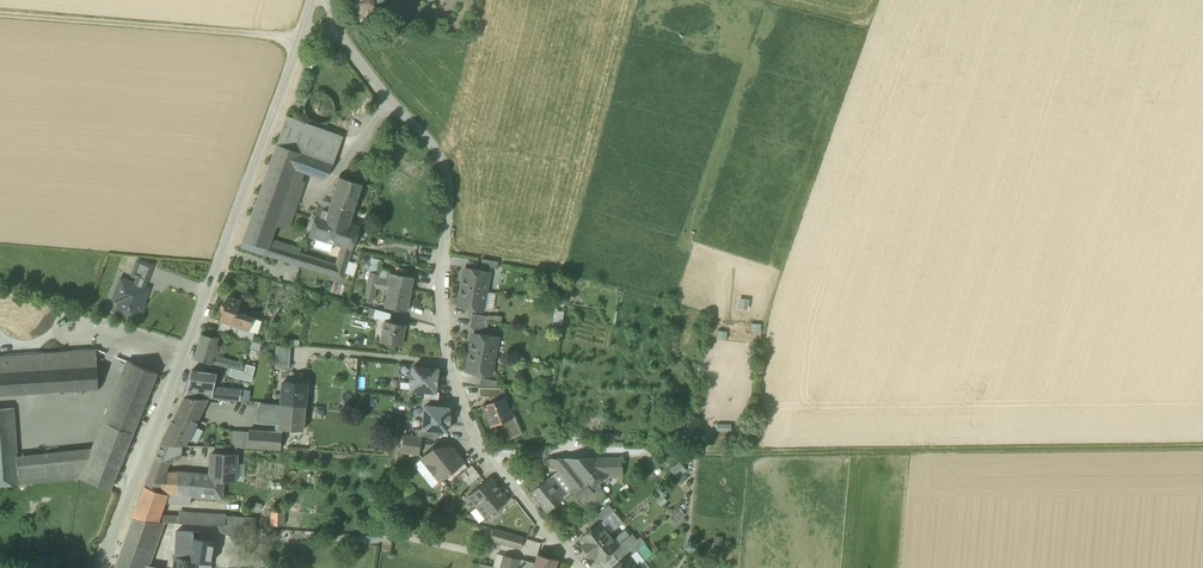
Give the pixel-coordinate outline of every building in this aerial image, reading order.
[(352,16),(364,14),(364,15),(375,13),(375,12),(373,3),(373,0),(349,0),(352,16)] [(375,12),(390,10),(388,0),(385,0),(385,1),(373,3),(375,12)] [(308,103),(307,109),(308,115),(311,120),(316,123),(322,124),(328,123),(333,119),(336,114),(337,109),(335,103),(332,98),(327,95),(321,94),(316,95),(311,99),(308,103)] [(277,145),(278,145),(333,164),(333,165),(343,137),(287,116),(277,145)] [(278,145),(243,240),(269,247),(270,243),(272,238),(276,225),(293,178),(296,169),(305,172),(325,180),(333,164),(278,145)] [(293,178),(302,181),(305,172),(296,169),(293,178)] [(327,218),(349,225),(350,224),(362,184),(340,177),(332,203),(329,210),(327,218)] [(302,181),(293,178),(276,225),(289,230),(306,182),(302,181)] [(320,207),(329,210),(332,203),(322,200),(320,207)] [(333,244),(340,246),(353,250),(360,227),(350,224),(349,225),(327,218),(329,210),(320,207),(319,207),(309,237),(317,239),(333,244)] [(270,243),(299,253),(300,251),(301,248),(272,238),(270,243)] [(330,253),(333,244),(317,239),(314,248),(330,253)] [(266,255),(269,247),(243,240),(241,247),(266,255)] [(335,261),(305,252),(300,251),(299,253),(270,243),(269,247),(266,255),(343,280),(345,273),(349,261),(353,250),(340,246),(337,253),(335,261)] [(369,272),(380,274),(381,268),(382,260),(371,258),(369,272)] [(481,266),(497,269),(499,262),(482,259),(481,266)] [(138,277),(146,280),(152,266),(138,261),(133,275),(138,277)] [(358,264),(349,261),(345,273),(354,276),(358,264)] [(380,275),(379,278),(387,279),(388,270),(381,268),(380,274),(380,275)] [(465,269),(462,288),(486,292),(489,273),(465,269)] [(374,300),(377,288),(379,278),(380,275),(370,273),(365,298),(374,300)] [(385,308),(407,312),(414,278),(390,273),(389,280),(388,286),(390,286),(389,291),(385,308)] [(146,280),(138,277),(136,284),(144,287),(146,280)] [(387,279),(379,278),(377,288),(389,291),(390,286),(388,286),(389,280),(387,279)] [(120,302),(116,313),(136,321),(148,289),(144,287),(136,284),(121,279),(116,292),(123,294),(120,302)] [(484,307),(486,292),(462,288),(458,306),(483,310),(484,307)] [(123,294),(116,292),(113,299),(120,302),(123,294)] [(496,293),(486,292),(484,307),(493,308),(496,293)] [(222,320),(234,325),(237,315),(239,311),(242,300),(230,296),(228,301),(227,304),(226,303),(223,313),(224,313),(222,320)] [(739,298),(737,309),(748,311),(749,300),(739,298)] [(385,320),(390,320),(391,314),(376,310),(375,317),(375,318),(385,320)] [(565,312),(555,310),(553,321),(563,323),(565,312)] [(239,326),(250,330),(254,317),(244,314),(243,317),(237,315),(234,325),(239,326)] [(489,317),(473,314),(470,328),(487,331),(489,317)] [(263,320),(254,317),(250,330),(255,331),(259,333),(263,320)] [(236,337),(239,326),(234,325),(222,320),(219,331),(236,337)] [(381,341),(401,345),(405,323),(390,320),(385,320),(381,341)] [(761,324),(751,323),(751,332),(761,333),(761,324)] [(250,330),(239,326),(236,337),(251,342),(255,331),(250,330)] [(727,332),(718,331),(716,339),(726,340),(727,332)] [(473,334),(470,352),(495,357),(498,338),(473,334)] [(196,359),(211,363),(213,356),(218,339),(202,335),(196,359)] [(261,345),(251,342),(249,349),(259,352),(261,345)] [(291,346),(276,346),(275,368),(290,369),(291,346)] [(0,356),(0,372),(97,366),(96,349),(0,356)] [(491,375),(495,357),(470,352),(467,371),(491,375)] [(211,363),(228,368),(230,360),(213,356),(211,363)] [(245,365),(230,360),(228,368),(232,369),(243,372),(245,365)] [(79,478),(85,480),(132,363),(127,361),(92,449),(17,457),(18,482),(79,478)] [(85,480),(111,490),(157,373),(132,363),(85,480)] [(246,365),(244,372),(242,379),(251,382),(255,367),(246,365)] [(0,372),(0,396),(99,389),(97,366),(0,372)] [(436,392),(436,386),(437,375),(438,369),(413,367),(412,374),(411,374),(410,382),(412,383),(411,390),(425,391),(436,392)] [(229,376),(242,379),(244,372),(243,372),(232,369),(229,376)] [(185,395),(212,398),(214,387),(218,373),(192,370),(185,395)] [(480,388),(496,388),(498,381),(491,380),(481,378),(480,388)] [(411,390),(412,383),(410,382),(400,381),(400,389),(411,390)] [(296,383),(290,383),(283,382),(281,404),(305,406),(307,384),(296,383)] [(212,398),(241,401),(242,389),(214,387),(212,398)] [(493,397),(498,395),(501,394),(501,388),(496,388),(480,388),(479,393),(480,397),(493,397)] [(251,390),(242,389),(241,401),(250,401),(251,390)] [(436,392),(425,391),(424,398),(439,400),(439,393),(436,392)] [(179,408),(175,416),(177,416),(176,417),(185,418),(199,419),(209,399),(194,398),(189,408),(181,408),(179,408)] [(179,408),(181,408),(189,408),(194,398),(185,398),(179,408)] [(514,416),(512,417),(504,398),(500,400),(494,402),(484,406),(492,426),(501,422),(508,440),(521,435),(514,416)] [(259,423),(279,424),(281,404),(261,402),(259,423)] [(305,406),(281,404),(279,424),(279,429),(303,431),(305,406)] [(447,431),(448,423),(450,424),(450,416),(448,416),(449,408),(425,406),(423,430),(439,431),(447,431)] [(18,485),(18,482),(17,457),(14,409),(0,410),(0,486),(18,485)] [(160,445),(161,445),(182,446),(185,446),(188,440),(195,426),(199,419),(185,418),(176,417),(177,416),(175,416),(160,445)] [(731,424),(717,424),(717,432),(732,432),(731,424)] [(204,430),(195,426),(188,440),(197,442),(204,430)] [(423,430),(417,429),(417,436),(438,438),(439,431),(423,430)] [(248,448),(281,450),(282,432),(249,430),(249,432),(248,448)] [(620,432),(601,430),(600,438),(619,440),(620,432)] [(248,448),(249,432),(233,431),(232,447),(248,448)] [(301,437),(292,436),(291,446),(300,447),(301,437)] [(417,454),(418,454),(421,438),(405,436),(404,440),(402,452),(413,453),(417,454)] [(181,458),(182,446),(161,445),(154,462),(168,464),(169,464),(181,458)] [(422,458),(440,482),(464,463),(452,447),(433,449),(422,458)] [(224,481),(235,482),(236,480),(236,463),(237,455),(212,454),(211,475),(210,481),(224,481)] [(440,482),(422,458),(414,464),(432,488),(440,482)] [(573,494),(588,513),(593,509),(608,496),(605,494),(600,488),(594,492),(592,489),(566,458),(551,459),(550,460),(550,461),(559,472),(561,471),(565,476),(575,489),(571,492),(573,494)] [(566,458),(592,489),(597,485),(607,477),(606,476),(591,458),(566,458)] [(623,476),(621,458),(591,458),(606,476),(623,476)] [(687,471),(680,461),(669,470),(677,479),(687,471)] [(154,462),(151,471),(165,473),(168,464),(154,462)] [(244,464),(236,463),(236,480),(243,480),(244,464)] [(472,465),(459,475),(468,486),(481,476),(472,465)] [(165,473),(151,471),(145,487),(162,493),(164,476),(165,473)] [(561,471),(559,472),(553,477),(557,483),(565,476),(561,471)] [(164,502),(191,505),(191,497),(223,500),(224,481),(210,481),(211,475),(178,472),(165,473),(164,476),(162,493),(167,494),(164,502)] [(575,489),(565,476),(557,483),(560,487),(561,486),(568,494),(571,492),(575,489)] [(553,477),(541,485),(536,478),(532,482),(527,485),(532,492),(543,506),(546,511),(560,500),(561,500),(568,494),(561,486),(560,487),(557,483),(553,477)] [(468,496),(477,507),(500,489),(495,483),(494,484),(490,479),(468,496)] [(145,487),(133,518),(158,522),(160,516),(164,502),(167,494),(162,493),(145,487)] [(504,494),(500,489),(477,507),(486,518),(508,501),(503,495),(504,494)] [(668,501),(662,494),(656,500),(661,507),(668,501)] [(454,506),(444,503),(442,511),(451,513),(454,506)] [(603,510),(609,516),(614,512),(609,505),(603,510)] [(480,523),(486,518),(477,507),(471,512),(480,523)] [(685,515),(676,508),(669,518),(677,524),(685,515)] [(602,520),(603,521),(609,517),(609,516),(603,510),(598,515),(602,520)] [(179,517),(179,523),(222,526),(230,527),(231,516),(179,512),(179,517)] [(272,526),(284,526),(284,513),(273,512),(272,526)] [(609,516),(609,517),(618,527),(623,523),(614,512),(609,516)] [(587,523),(592,529),(600,523),(603,521),(602,520),(598,515),(587,523)] [(230,527),(256,528),(257,518),(231,516),(230,527)] [(612,532),(618,527),(609,517),(603,521),(612,532)] [(143,564),(158,522),(133,518),(116,567),(142,567),(143,564)] [(165,523),(158,522),(143,564),(149,566),(165,523)] [(583,545),(588,551),(609,534),(600,523),(592,529),(579,539),(584,545),(583,545)] [(237,539),(255,541),(256,528),(230,527),(222,526),(221,534),(237,539)] [(492,541),(522,548),(524,538),(494,529),(492,541)] [(625,530),(613,539),(618,545),(627,539),(630,536),(625,530)] [(176,558),(197,561),(196,567),(211,567),(215,541),(193,538),(193,532),(177,531),(176,558)] [(613,539),(609,534),(588,551),(592,557),(593,556),(598,562),(600,560),(610,552),(618,546),(618,545),(613,539)] [(633,534),(630,536),(627,539),(631,544),(638,539),(633,534)] [(722,548),(723,537),(714,536),(713,547),(722,548)] [(629,546),(634,552),(634,553),(637,551),(636,550),(645,543),(641,537),(638,539),(631,544),(629,546)] [(600,560),(604,566),(629,546),(631,544),(627,539),(618,545),(618,546),(610,552),(600,560)] [(629,546),(604,566),(606,567),(613,567),(619,563),(629,555),(634,552),(629,546)] [(644,560),(637,551),(634,553),(634,552),(629,555),(638,567),(645,561),(644,561),(644,560)] [(514,567),(517,567),(519,561),(496,554),(492,567),(498,567),(501,567),(502,565),(514,567)] [(534,567),(556,567),(558,560),(538,555),(535,563),(534,567)] [(638,567),(629,555),(619,563),(613,567),(637,567),(638,567)] [(197,561),(176,558),(175,567),(196,567),(197,561)] [(521,567),(534,567),(535,563),(533,563),(523,560),(521,567)]
